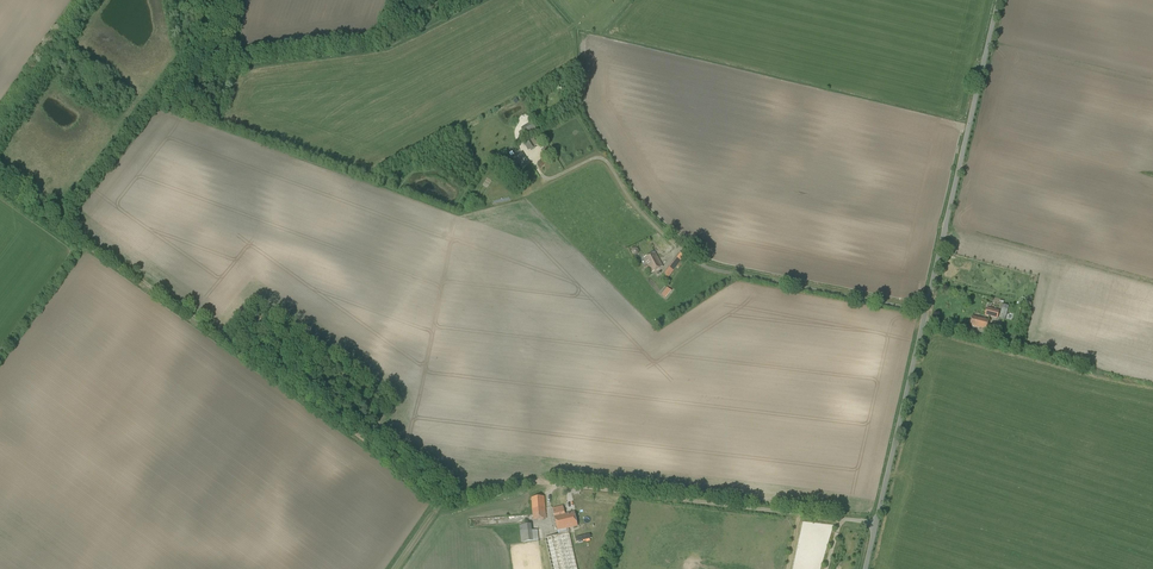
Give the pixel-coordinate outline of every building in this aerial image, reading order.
[(531,151),(536,148),(535,146),(538,145),(533,137),(524,143),(528,151),(530,150),(531,151)] [(522,151),(518,154),(519,155),(516,156),(515,156),(511,158),(518,169),(529,162),(522,151)] [(652,273),(663,267),(655,252),(644,258),(652,273)] [(668,279),(684,258),(685,256),(684,256),(679,252),(662,274),(668,279)] [(665,298),(671,291),(667,287),(661,295),(665,298)] [(1005,320),(1009,306),(1003,304),(999,318),(1005,320)] [(997,319),(999,310),(987,307),(984,315),(997,319)] [(986,329),(988,320),(972,316),(970,325),(986,329)] [(533,520),(546,519),(544,497),(531,498),(533,520)] [(564,507),(553,509),(559,536),(545,539),(552,568),(577,568),(568,529),(578,526),(575,513),(565,515),(564,507)] [(531,530),(531,524),(519,525),(521,542),(538,540),(537,530),(531,530)]
